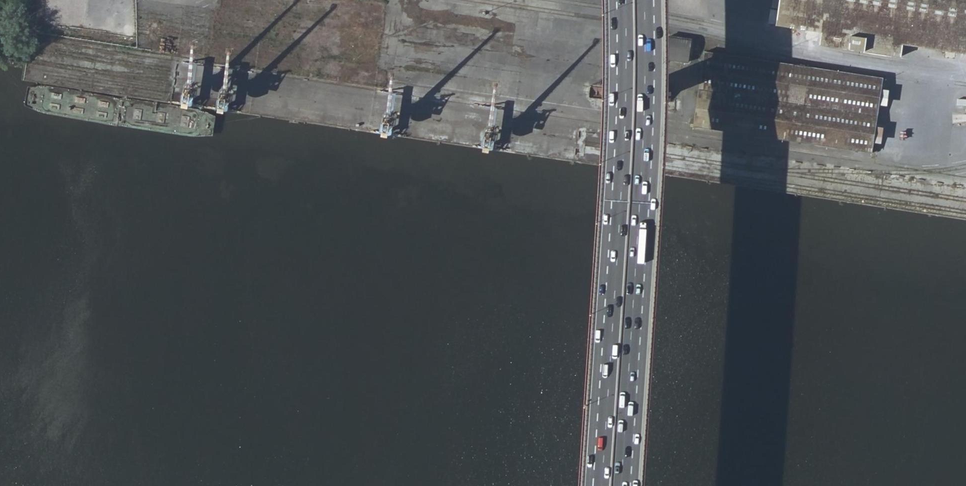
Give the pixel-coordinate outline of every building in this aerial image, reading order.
[(776,24),(821,30),(819,43),(881,53),(890,0),(780,0),(776,24)] [(881,53),(901,56),(903,43),(965,53),(965,0),(890,0),(881,53)] [(668,35),(665,57),(688,60),(691,38),(668,35)] [(702,51),(690,125),(868,152),(880,79),(702,51)]
